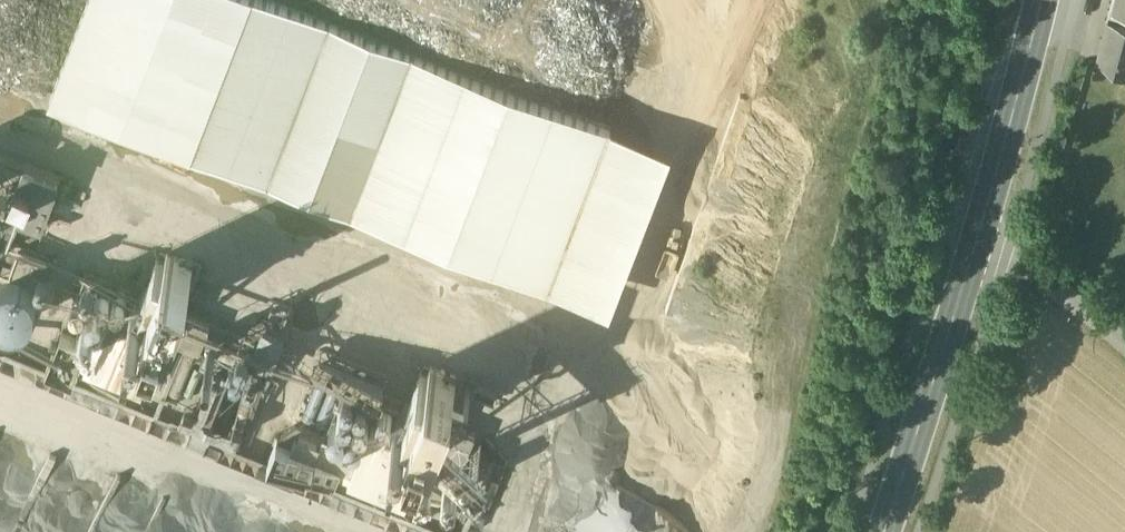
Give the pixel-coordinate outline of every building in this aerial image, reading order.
[(50,104),(348,218),(410,57),(263,0),(90,0),(50,104)] [(1110,11),(1124,15),(1124,0),(1113,0),(1110,11)] [(1108,18),(1096,60),(1124,75),(1124,62),(1120,59),(1124,38),(1124,22),(1108,18)] [(610,134),(410,57),(348,218),(548,295),(610,134)] [(0,164),(0,222),(42,238),(61,186),(0,164)] [(0,249),(0,377),(291,495),(296,484),(417,531),(478,531),(486,510),(471,504),(491,448),(466,439),(444,430),(414,418),(380,404),(378,403),(313,377),(291,368),(179,320),(173,317),(141,304),(82,281),(50,366),(23,356),(55,270),(0,249)] [(191,272),(166,261),(161,271),(155,269),(154,271),(186,285),(191,272)] [(186,285),(154,271),(142,301),(174,314),(186,285)] [(174,314),(142,301),(141,304),(173,317),(174,314)] [(372,321),(345,310),(333,339),(327,336),(318,360),(319,361),(313,377),(378,403),(384,387),(383,386),(393,363),(360,350),(372,321)] [(436,404),(422,398),(414,418),(444,430),(452,410),(459,413),(466,393),(444,384),(436,404)]
